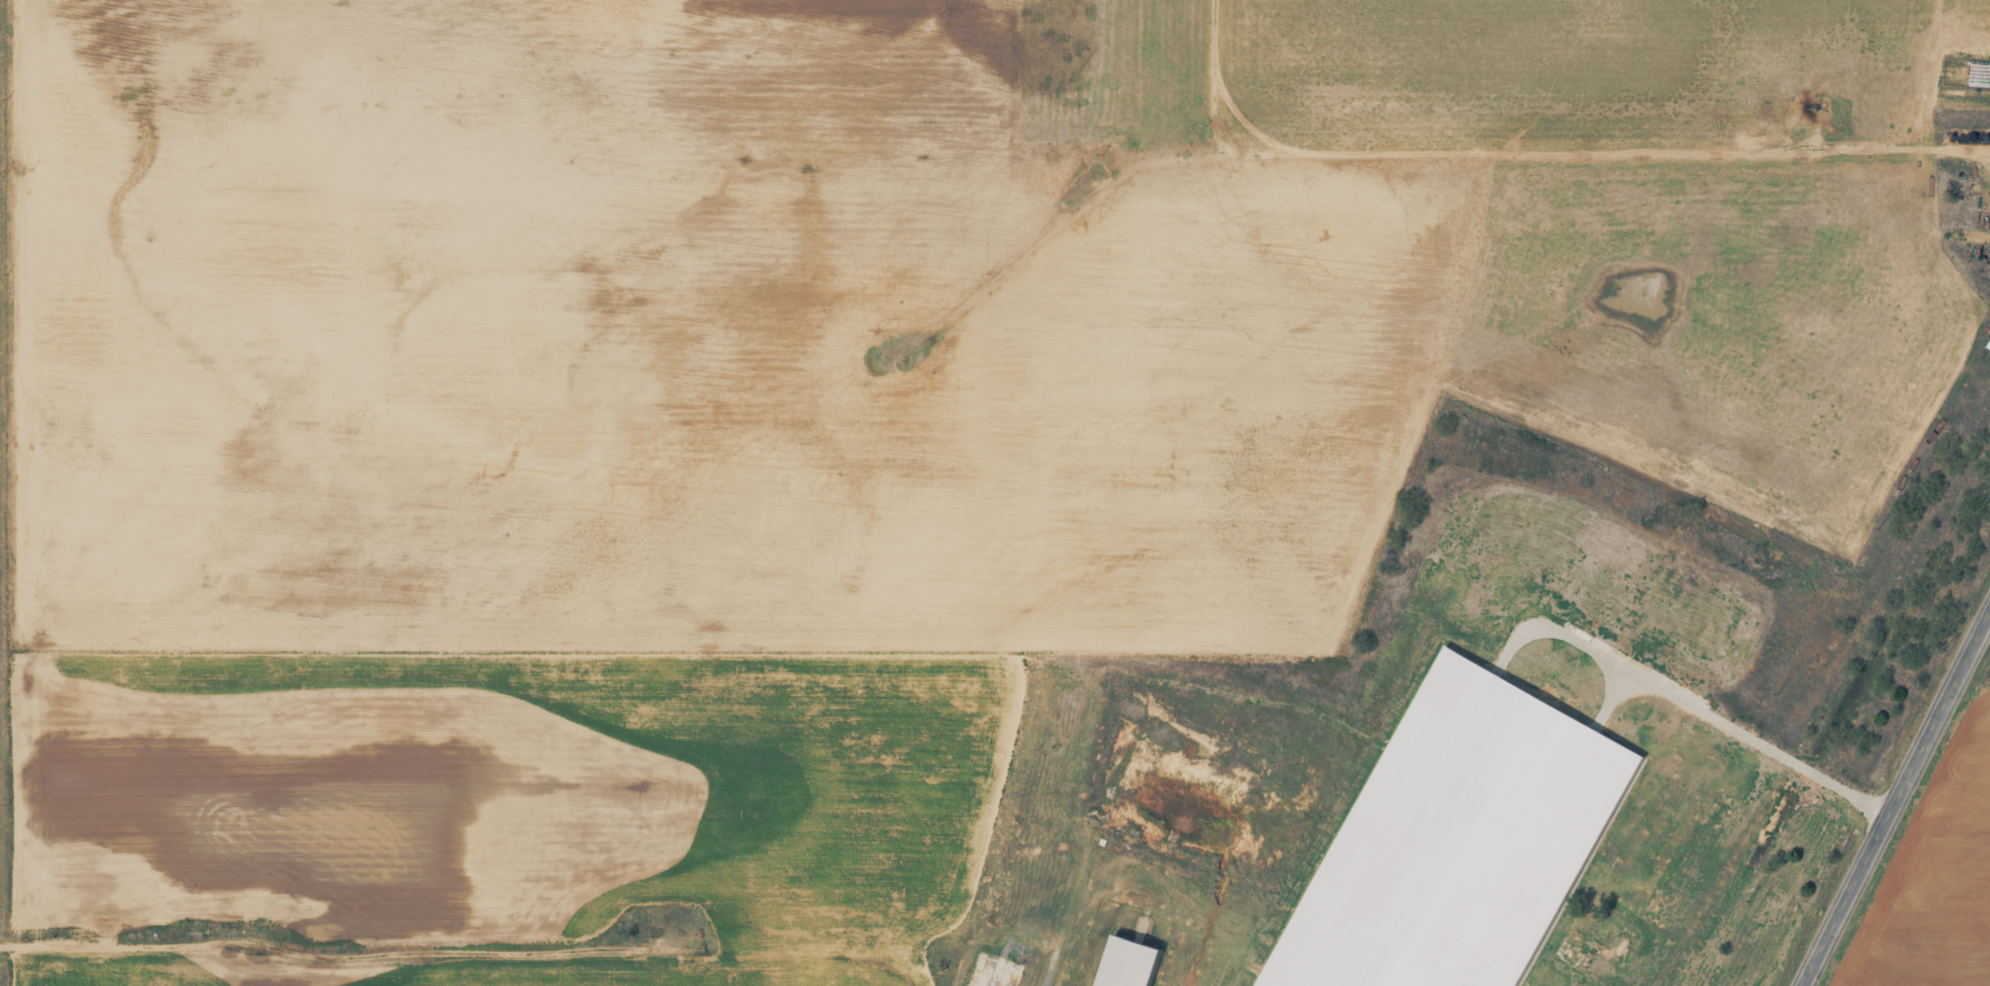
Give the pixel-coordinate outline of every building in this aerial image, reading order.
[(1625,777),(1616,773),(1633,740),(1438,643),(1266,985),(1520,985),(1625,777)] [(1162,945),(1106,930),(1091,985),(1151,985),(1162,945)]
